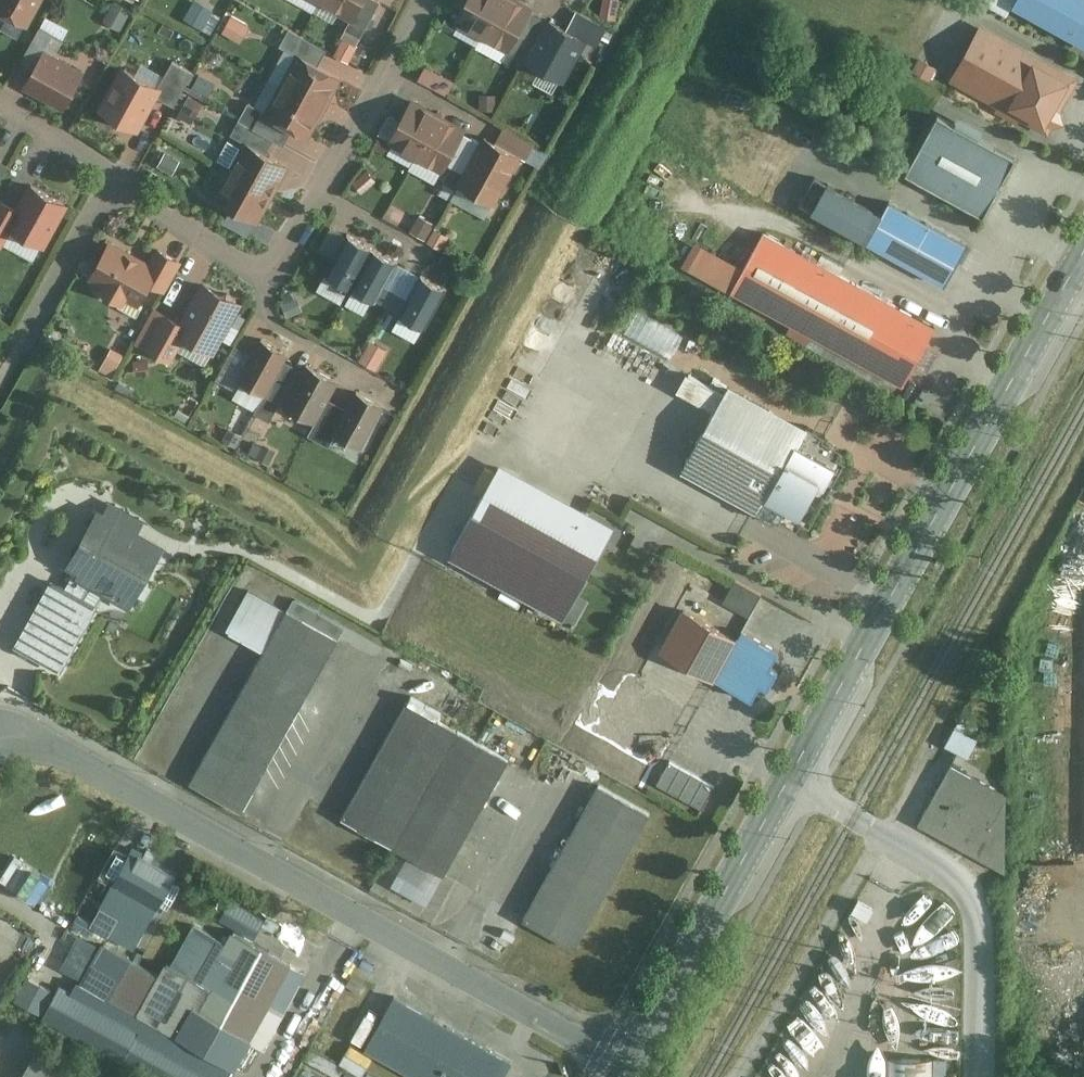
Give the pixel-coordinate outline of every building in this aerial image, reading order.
[(45,0),(0,0),(0,12),(30,29),(45,0)] [(217,21),(211,0),(191,5),(197,26),(217,21)] [(364,0),(324,0),(322,3),(353,20),(364,0)] [(383,1),(381,0),(364,0),(353,20),(349,28),(364,36),(383,1)] [(506,0),(469,0),(458,20),(486,35),(506,0)] [(535,9),(520,0),(506,0),(486,35),(511,50),(535,9)] [(1013,7),(1083,46),(1083,0),(1017,0),(1013,7)] [(118,1),(109,20),(124,27),(134,8),(118,1)] [(232,16),(227,34),(247,40),(252,21),(232,16)] [(62,24),(49,17),(36,42),(50,49),(62,24)] [(569,83),(592,42),(550,18),(527,59),(569,83)] [(1081,79),(983,26),(952,81),(1050,136),(1081,79)] [(301,55),(321,66),(329,50),(292,30),(283,45),(301,55)] [(354,61),(362,44),(346,37),(339,54),(354,61)] [(64,108),(85,71),(46,49),(25,86),(64,108)] [(327,109),(345,78),(321,66),(301,55),(283,86),(327,109)] [(127,68),(103,112),(140,133),(160,99),(176,106),(195,72),(175,62),(162,86),(127,68)] [(452,92),(459,78),(430,63),(423,76),(452,92)] [(204,72),(193,88),(196,90),(181,113),(194,121),(219,82),(204,72)] [(407,87),(441,94),(443,84),(409,77),(407,87)] [(327,109),(283,86),(268,113),(287,125),(311,137),(327,109)] [(419,159),(444,114),(415,98),(390,143),(419,159)] [(250,103),(241,120),(275,140),(278,141),(287,125),(268,113),(250,103)] [(447,174),(471,129),(444,114),(419,159),(447,174)] [(1014,158),(938,118),(907,174),(984,217),(1014,158)] [(246,143),(267,153),(275,140),(241,120),(232,135),(246,143)] [(499,205),(525,157),(488,136),(461,184),(499,205)] [(231,171),(276,196),(292,167),(267,153),(246,143),(231,171)] [(276,196),(231,171),(215,200),(232,210),(257,223),(260,225),(276,196)] [(74,210),(37,189),(24,211),(6,201),(0,212),(0,245),(7,249),(18,232),(50,250),(74,210)] [(966,250),(893,206),(870,246),(943,289),(966,250)] [(249,237),(257,223),(232,210),(224,224),(249,237)] [(938,330),(765,235),(732,295),(904,390),(938,330)] [(355,289),(376,250),(350,236),(329,274),(355,289)] [(156,264),(114,242),(90,280),(110,291),(107,295),(126,306),(130,301),(142,308),(152,290),(165,297),(183,264),(161,253),(156,264)] [(379,302),(400,263),(376,250),(355,289),(379,302)] [(428,330),(450,291),(423,277),(402,317),(428,330)] [(246,305),(208,284),(184,325),(160,311),(138,345),(172,365),(186,342),(216,358),(246,305)] [(675,357),(688,332),(644,310),(631,334),(675,357)] [(363,359),(383,369),(393,347),(373,338),(363,359)] [(267,396),(291,355),(263,340),(239,381),(267,396)] [(118,374),(125,350),(112,346),(105,370),(118,374)] [(317,424),(341,383),(309,366),(286,406),(317,424)] [(816,431),(737,388),(689,474),(765,515),(773,503),(808,521),(842,469),(806,448),(816,431)] [(365,449),(386,408),(357,393),(336,434),(365,449)] [(621,528),(508,467),(458,560),(570,621),(621,528)] [(110,501),(102,515),(136,535),(144,521),(110,501)] [(80,567),(67,589),(82,598),(92,580),(102,586),(116,594),(124,579),(134,585),(155,546),(136,535),(102,515),(75,564),(80,567)] [(53,581),(18,644),(57,666),(92,603),(82,598),(67,589),(53,581)] [(765,596),(740,583),(728,606),(753,619),(765,596)] [(264,650),(191,782),(241,811),(338,638),(289,611),(289,610),(287,609),(287,611),(286,611),(264,650)] [(662,650),(715,679),(737,638),(684,609),(662,650)] [(754,700),(762,686),(768,689),(778,671),(771,668),(779,653),(740,632),(737,638),(715,679),(754,700)] [(407,702),(342,817),(393,846),(458,730),(407,702)] [(973,731),(977,722),(963,716),(951,744),(974,754),(982,735),(973,731)] [(458,730),(393,846),(444,875),(509,759),(458,730)] [(952,767),(917,827),(1005,876),(1006,796),(969,776),(976,762),(963,755),(956,768),(952,767)] [(673,759),(661,784),(706,806),(719,782),(673,759)] [(599,784),(523,919),(574,948),(650,813),(599,784)] [(115,885),(103,907),(122,917),(113,934),(133,946),(143,929),(155,907),(156,907),(160,900),(170,906),(182,884),(172,879),(175,872),(174,872),(153,860),(156,853),(148,848),(144,855),(135,850),(134,850),(130,857),(115,885)] [(225,910),(254,927),(263,914),(234,896),(225,910)] [(103,946),(81,985),(176,1037),(177,1036),(234,1067),(234,1068),(250,1039),(291,963),(234,931),(227,945),(194,926),(171,966),(167,964),(160,977),(103,946)] [(378,978),(345,1033),(420,1076),(502,1076),(514,1058),(378,978)] [(21,1076),(101,1076),(40,1043),(21,1076)] [(934,1055),(883,1056),(884,1076),(935,1076),(934,1055)]
